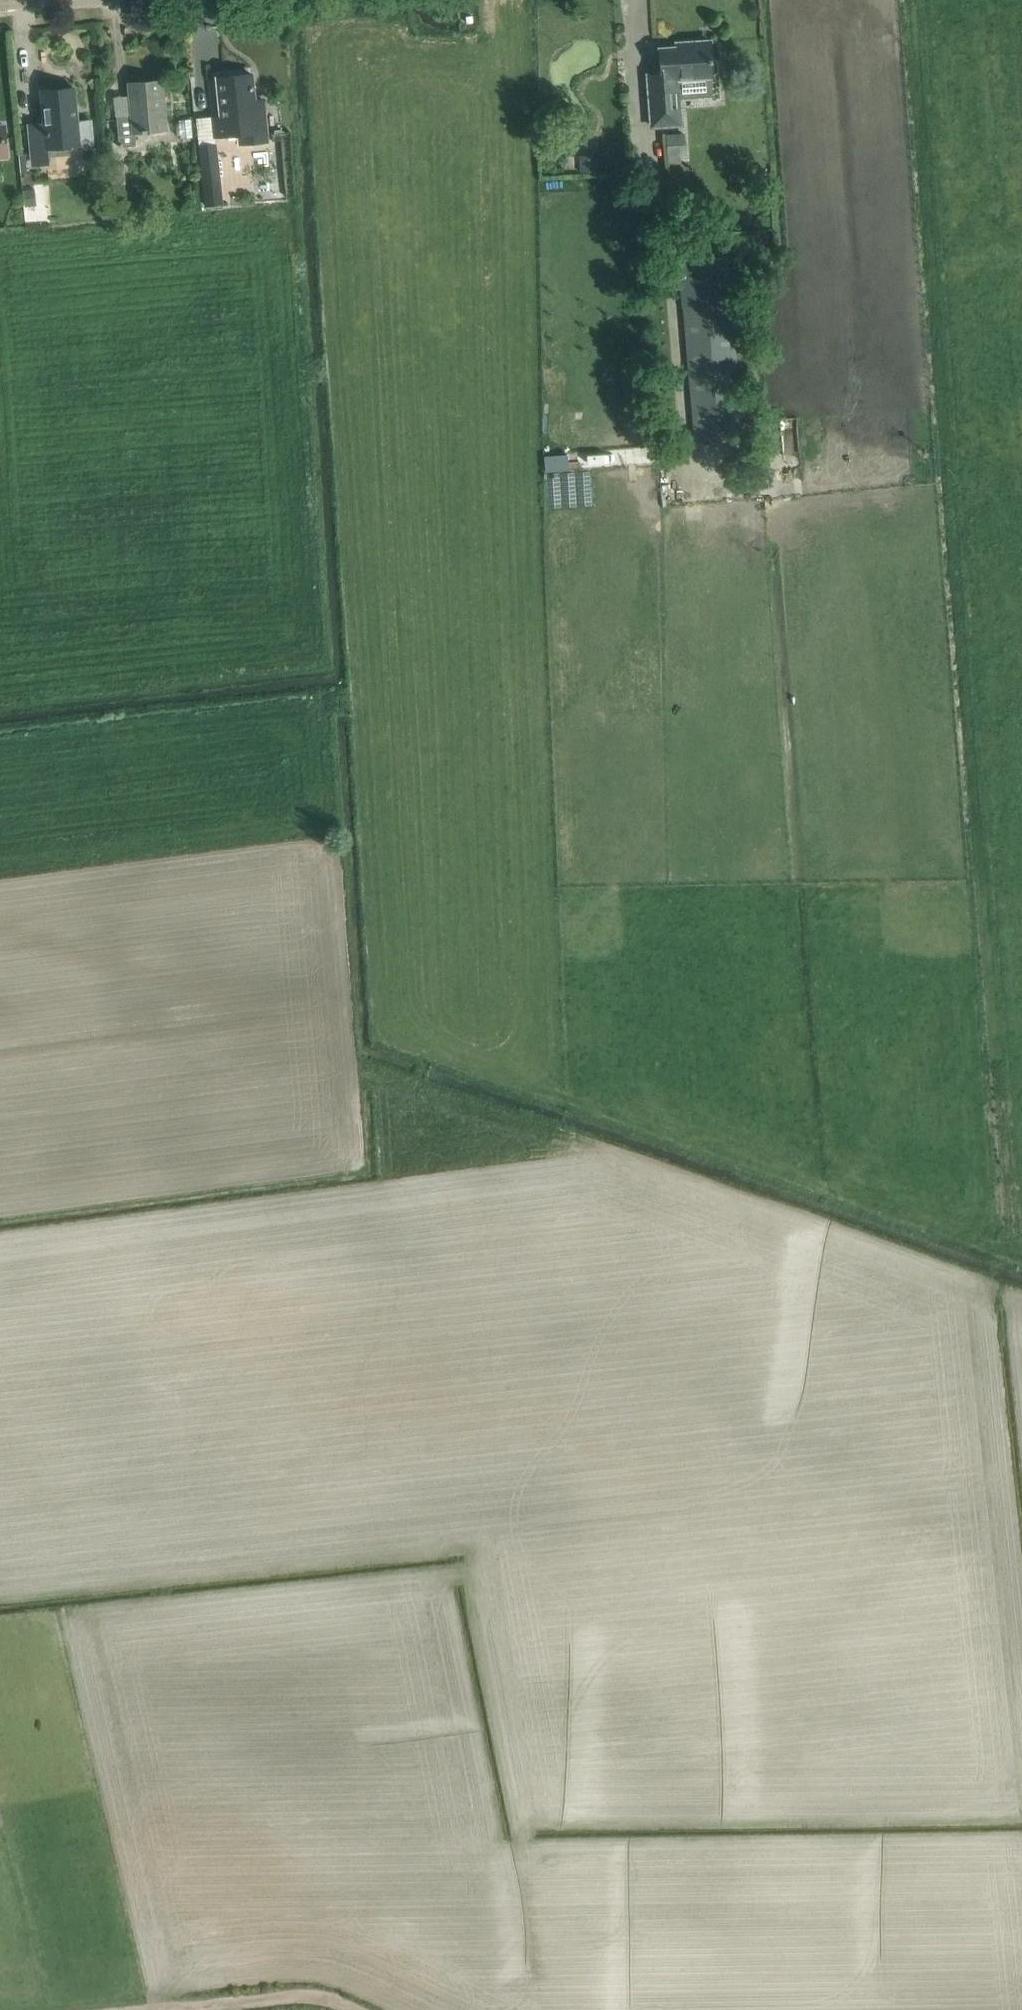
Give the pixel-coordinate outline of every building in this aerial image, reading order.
[(692,45),(660,48),(662,73),(649,74),(649,73),(648,73),(652,125),(681,123),(678,78),(713,76),(713,74),(718,72),(717,59),(711,58),(710,40),(692,41),(692,45)] [(214,128),(215,135),(239,133),(240,145),(268,142),(265,118),(263,99),(262,99),(262,100),(255,101),(252,73),(218,77),(223,127),(214,128)] [(115,114),(117,134),(117,145),(136,144),(136,129),(164,128),(162,80),(130,82),(131,113),(115,114)] [(45,123),(30,125),(32,144),(33,163),(50,162),(49,156),(48,143),(79,141),(76,107),(74,87),(42,90),(45,123)] [(686,132),(666,133),(667,154),(687,153),(686,132)] [(216,143),(198,145),(203,182),(204,182),(206,198),(221,196),(219,181),(220,181),(217,156),(218,156),(216,143)] [(35,188),(23,189),(24,205),(36,204),(35,188)] [(726,256),(680,260),(695,440),(741,436),(726,256)]
